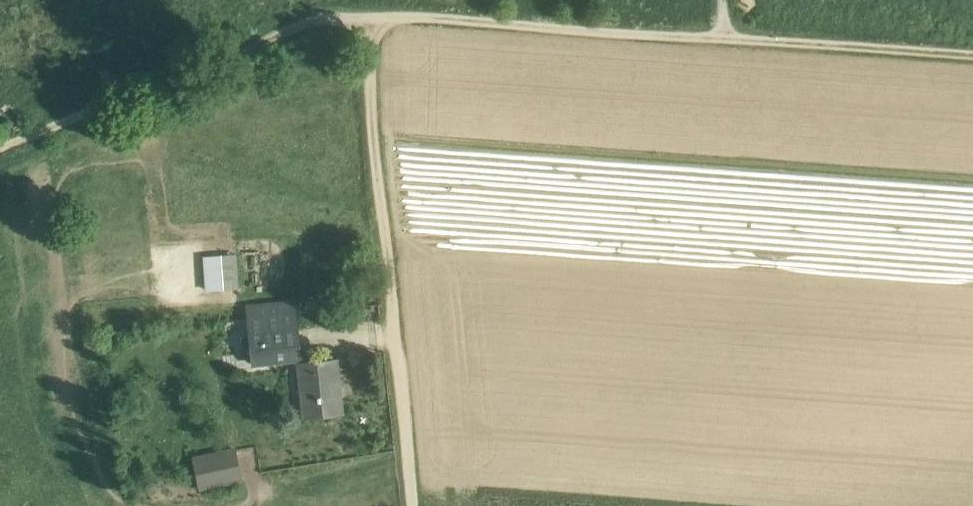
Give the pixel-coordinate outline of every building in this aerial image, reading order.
[(203,255),(206,290),(238,288),(236,253),(203,255)] [(295,300),(248,306),(249,316),(296,311),(295,300)] [(296,311),(249,316),(251,334),(298,329),(296,311)] [(298,329),(251,334),(254,362),(301,357),(298,329)] [(336,358),(300,362),(301,378),(291,379),(295,418),(342,413),(336,358)] [(192,456),(199,491),(243,482),(236,447),(192,456)]
